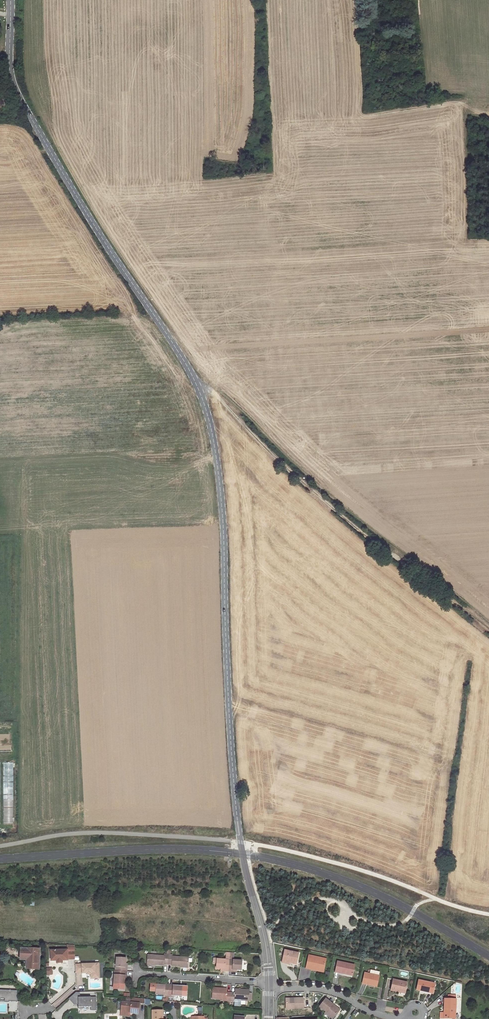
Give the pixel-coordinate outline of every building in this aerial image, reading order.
[(13,823),(13,761),(4,761),(4,823),(13,823)] [(57,960),(62,960),(68,960),(68,959),(75,959),(74,945),(67,945),(67,950),(51,950),(51,961),(57,960)] [(29,956),(29,968),(35,969),(37,966),(37,959),(39,959),(39,949),(30,949),(30,951),(22,950),(21,957),(26,957),(29,956)] [(299,953),(284,950),(282,961),(288,963),(296,964),(299,953)] [(147,964),(163,965),(164,964),(168,964),(168,954),(167,954),(164,954),(164,956),(147,955),(147,964)] [(171,966),(188,967),(189,958),(172,957),(172,955),(170,955),(168,954),(168,964),(171,964),(171,966)] [(326,959),(309,956),(306,968),(316,970),(316,969),(323,970),(326,959)] [(125,967),(125,963),(126,958),(116,957),(116,967),(115,967),(115,971),(126,971),(127,967),(125,967)] [(220,969),(224,969),(224,971),(228,971),(229,960),(226,960),(217,959),(216,963),(216,969),(220,969)] [(232,970),(236,970),(241,970),(242,961),(233,960),(229,960),(228,971),(232,972),(232,970)] [(354,965),(337,962),(335,972),(343,974),(344,973),(352,974),(354,965)] [(82,973),(86,973),(86,974),(91,974),(95,974),(95,978),(99,978),(98,963),(95,963),(95,964),(75,964),(75,973),(82,972),(82,973)] [(115,970),(113,989),(124,990),(124,980),(125,976),(126,976),(126,971),(115,971),(115,970)] [(379,976),(364,973),(362,983),(376,987),(379,976)] [(407,982),(393,979),(390,991),(399,993),(399,991),(405,992),(407,982)] [(435,984),(418,980),(416,990),(432,994),(435,984)] [(155,994),(164,995),(164,996),(166,996),(168,997),(169,987),(169,984),(157,984),(150,983),(150,991),(156,992),(155,994)] [(169,987),(168,997),(170,997),(172,997),(172,996),(173,996),(187,997),(188,986),(169,984),(169,987)] [(212,998),(221,999),(226,999),(226,1001),(229,1001),(230,1001),(231,993),(227,993),(227,989),(212,988),(212,998)] [(234,1000),(239,1000),(248,1001),(248,1000),(249,991),(249,990),(235,989),(235,993),(231,993),(230,1001),(234,1001),(234,1000)] [(0,990),(0,1002),(9,1002),(9,1001),(17,1002),(17,990),(0,990)] [(80,997),(80,992),(76,992),(68,999),(74,1005),(78,1005),(78,1009),(84,1009),(84,1007),(91,1007),(91,1010),(96,1010),(96,997),(80,997)] [(303,998),(286,999),(286,1009),(303,1009),(303,998)] [(332,1004),(325,999),(319,1006),(326,1012),(325,1013),(332,1018),(339,1011),(331,1005),(332,1004)] [(448,999),(444,999),(443,1009),(445,1009),(444,1013),(443,1013),(443,1018),(452,1018),(452,1013),(455,1013),(455,1000),(448,999)] [(130,1013),(138,1014),(139,1004),(138,1004),(138,1001),(126,1000),(126,1001),(126,1002),(122,1002),(121,1010),(121,1012),(130,1013)] [(162,1011),(152,1011),(152,1018),(162,1018),(162,1011)]
